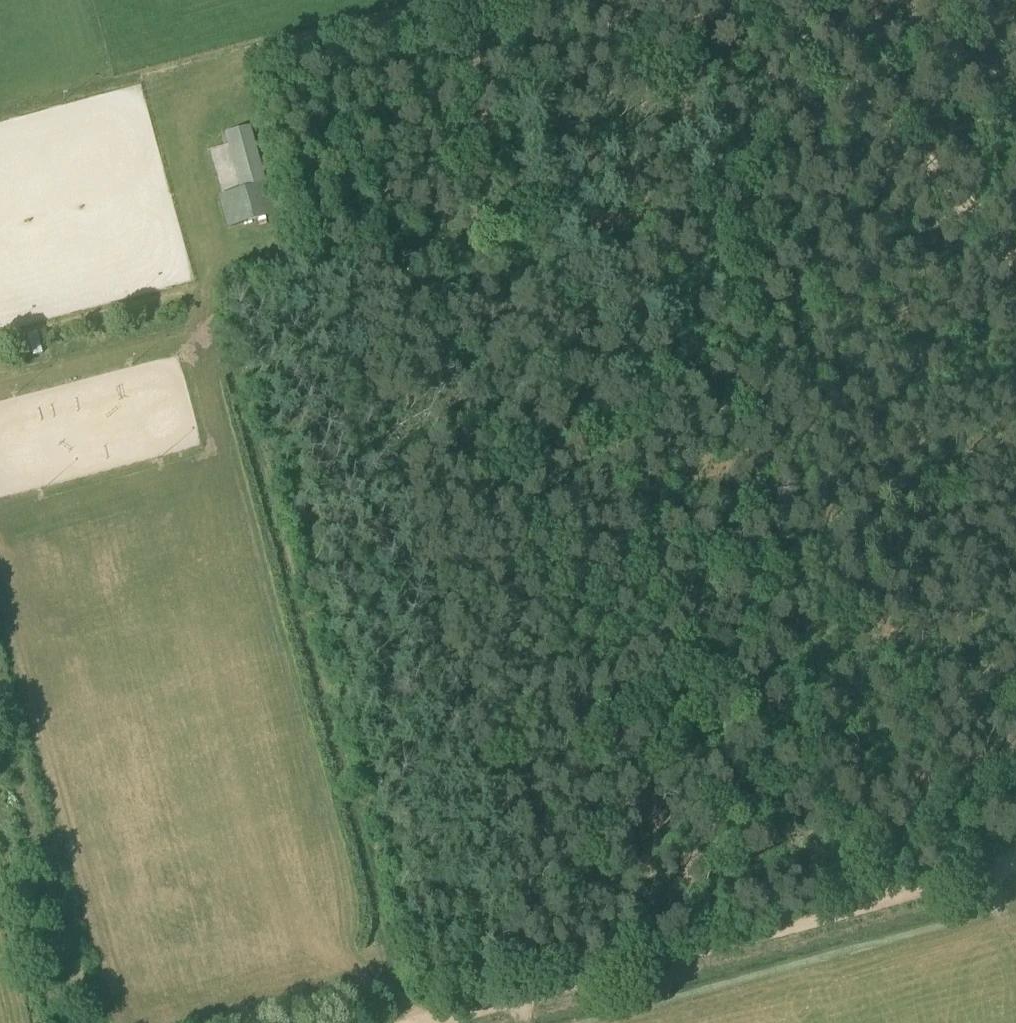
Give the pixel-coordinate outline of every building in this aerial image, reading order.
[(266,183),(250,126),(223,133),(239,190),(217,196),(226,229),(277,215),(268,182),(266,183)] [(39,360),(49,359),(46,337),(36,339),(39,360)]
